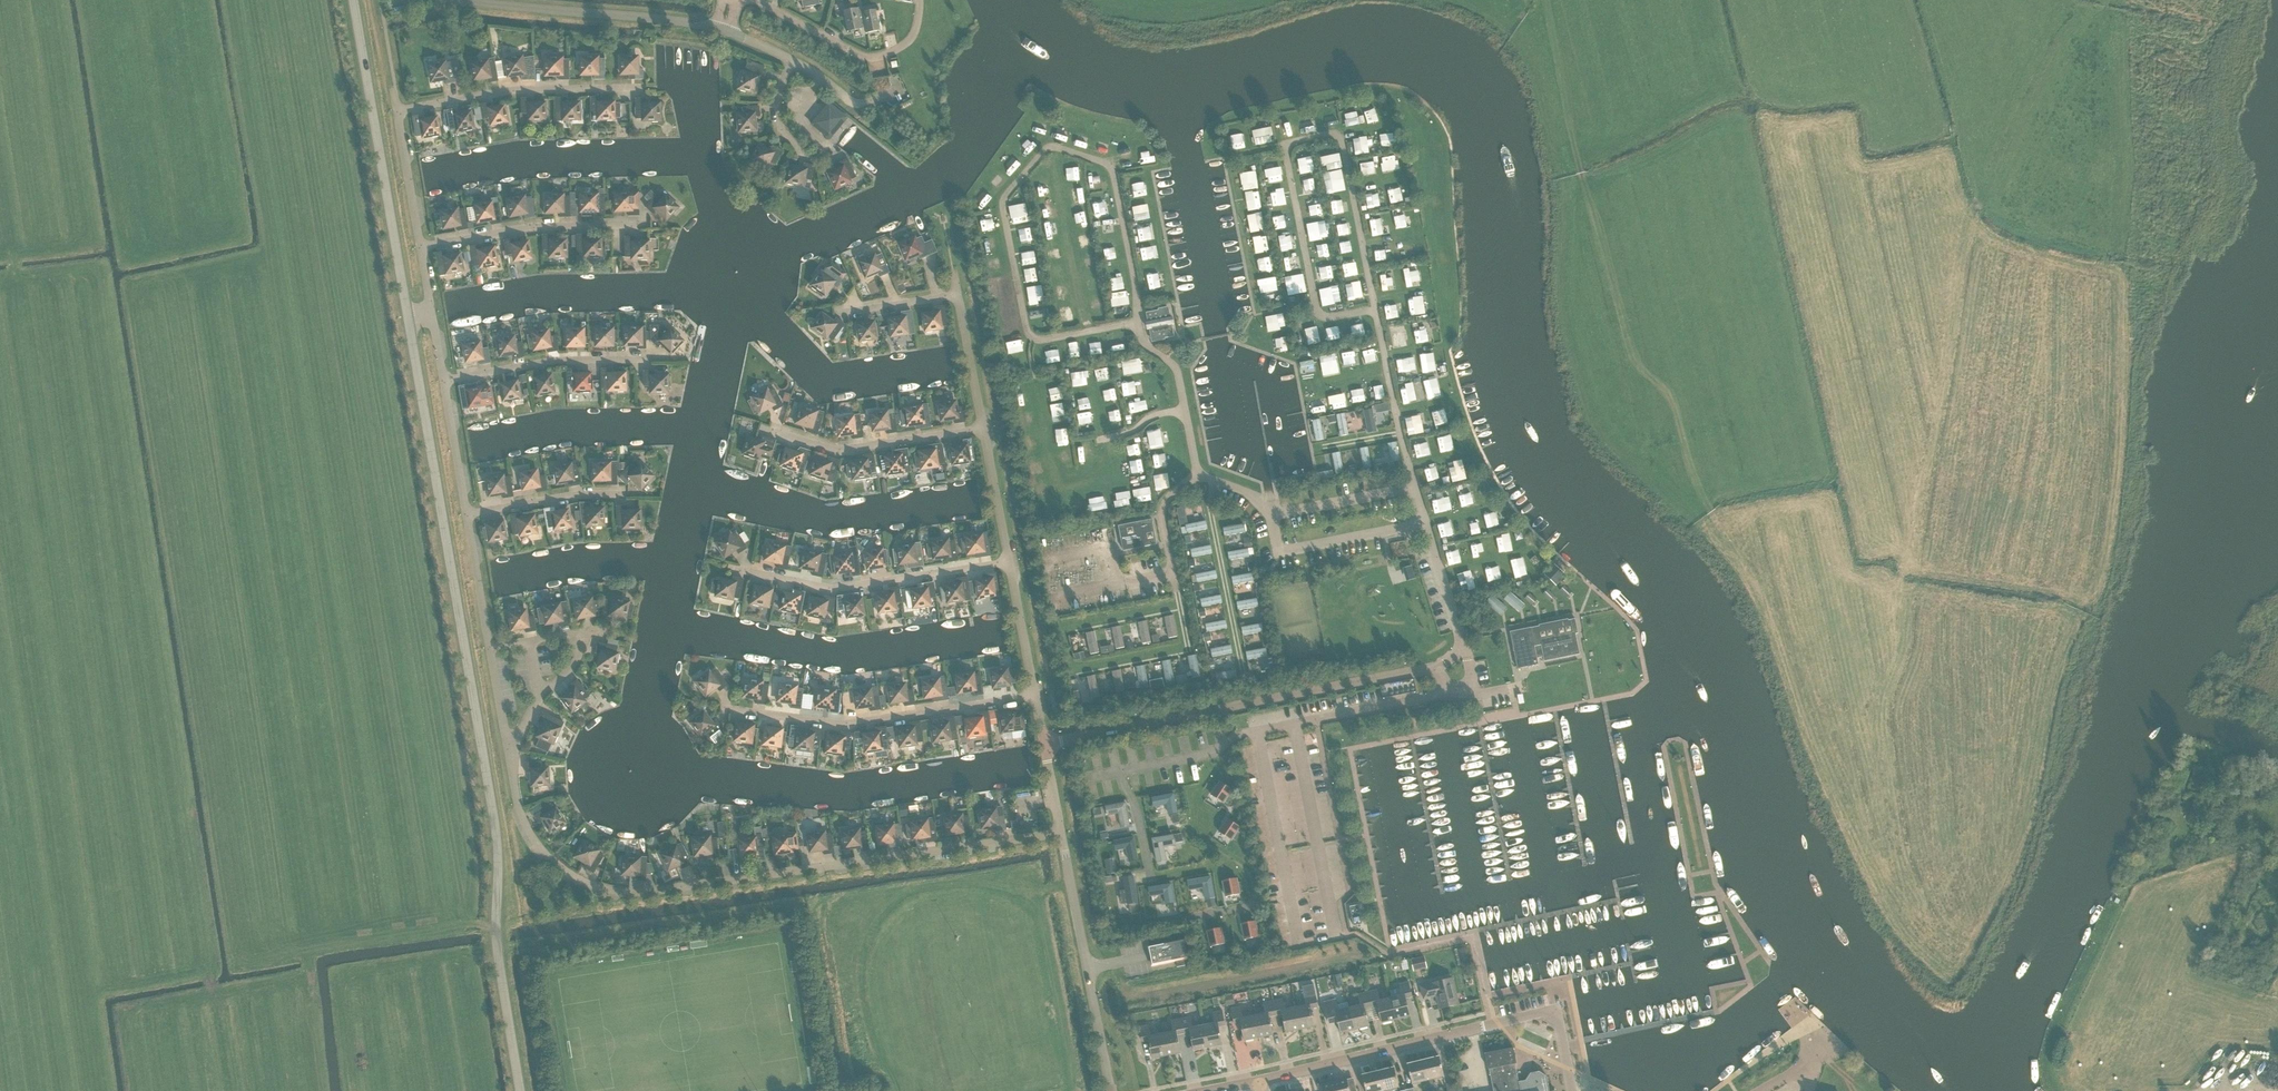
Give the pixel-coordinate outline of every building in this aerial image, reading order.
[(858,21),(857,12),(856,8),(843,10),(847,33),(865,29),(864,20),(858,21)] [(857,12),(858,21),(864,20),(865,29),(866,34),(879,31),(874,9),(857,12)] [(622,55),(622,57),(620,57),(620,59),(619,59),(619,64),(621,64),(621,74),(634,74),(634,79),(642,79),(642,69),(637,69),(637,57),(628,57),(628,55),(622,55)] [(582,56),(582,58),(580,58),(580,59),(579,59),(579,65),(581,65),(581,74),(594,74),(594,79),(604,79),(604,59),(597,59),(597,57),(588,58),(588,56),(582,56)] [(512,58),(512,57),(506,58),(506,59),(505,60),(505,61),(503,62),(504,67),(506,67),(508,76),(521,74),(521,79),(534,79),(534,57),(522,59),(521,57),(512,58)] [(546,57),(546,58),(545,58),(545,60),(543,60),(543,66),(545,66),(545,75),(558,75),(558,80),(569,80),(568,60),(562,60),(562,58),(552,58),(552,57),(546,57)] [(478,62),(478,61),(472,62),(472,63),(471,64),(471,65),(469,65),(471,71),(472,71),(474,80),(487,78),(488,83),(498,81),(497,77),(494,62),(494,58),(487,59),(487,61),(478,62)] [(763,67),(748,60),(744,73),(743,72),(740,81),(739,81),(737,86),(739,87),(739,88),(740,89),(740,90),(745,92),(746,90),(755,93),(758,80),(763,81),(765,71),(762,70),(763,67)] [(460,73),(457,61),(445,63),(444,62),(435,64),(435,62),(429,63),(430,65),(428,65),(428,67),(427,67),(428,73),(429,72),(431,82),(444,79),(445,84),(455,82),(454,74),(460,73)] [(499,61),(494,62),(497,77),(504,76),(501,61),(499,61)] [(590,97),(590,119),(597,119),(607,119),(607,120),(612,120),(612,119),(614,119),(614,118),(620,118),(620,102),(614,103),(614,102),(600,102),(600,97),(590,97)] [(545,103),(531,103),(531,98),(521,98),(521,113),(528,113),(528,120),(537,120),(537,122),(543,122),(543,120),(545,120),(545,118),(546,118),(546,112),(545,113),(545,103)] [(566,98),(555,98),(556,120),(572,119),(572,121),(578,121),(578,119),(579,119),(579,118),(581,118),(581,112),(579,112),(579,102),(566,103),(566,98)] [(652,122),(658,122),(658,120),(659,120),(659,119),(661,119),(661,113),(659,113),(659,103),(646,104),(646,98),(635,99),(636,119),(642,119),(642,120),(652,120),(652,122)] [(491,108),(490,103),(480,105),(481,110),(482,113),(483,119),(489,118),(491,125),(500,123),(500,125),(506,124),(506,122),(507,122),(507,120),(508,120),(507,114),(506,115),(504,105),(491,108)] [(812,124),(829,138),(846,118),(828,104),(812,124)] [(480,105),(474,106),(475,114),(482,113),(481,110),(480,105)] [(746,132),(746,131),(752,130),(755,130),(754,117),(759,116),(758,106),(738,108),(739,115),(737,115),(738,124),(736,124),(737,130),(739,130),(739,131),(740,131),(740,133),(746,132)] [(1360,110),(1363,123),(1374,120),(1371,107),(1360,110)] [(450,130),(456,129),(457,131),(466,129),(466,131),(472,130),(472,128),(473,128),(473,127),(474,126),(473,120),(472,121),(470,112),(457,114),(456,109),(446,111),(450,130)] [(1326,110),(1318,111),(1319,125),(1327,124),(1326,110)] [(1340,113),(1344,126),(1356,123),(1352,110),(1340,113)] [(439,127),(438,127),(436,118),(423,120),(422,115),(412,117),(416,137),(422,135),(423,137),(432,135),(432,137),(438,136),(438,134),(439,134),(439,133),(440,132),(439,127)] [(1041,124),(1054,131),(1058,123),(1045,116),(1041,124)] [(1312,119),(1296,120),(1296,133),(1310,133),(1310,124),(1313,124),(1312,119)] [(1247,128),(1251,145),(1270,141),(1266,124),(1247,128)] [(1377,147),(1393,144),(1391,131),(1374,134),(1377,147)] [(1015,146),(1021,139),(1016,135),(1010,142),(1015,146)] [(1073,148),(1081,149),(1083,138),(1075,137),(1073,148)] [(1106,158),(1110,143),(1091,138),(1087,152),(1106,158)] [(1364,139),(1350,140),(1351,152),(1365,151),(1364,139)] [(1132,143),(1114,149),(1118,163),(1137,157),(1132,143)] [(772,147),(770,151),(758,146),(754,154),(752,153),(750,159),(751,159),(751,161),(752,161),(751,163),(757,165),(757,164),(766,168),(769,162),(775,165),(781,152),(772,147)] [(1011,174),(1022,162),(1014,155),(1003,167),(1011,174)] [(1300,174),(1312,170),(1306,156),(1294,160),(1300,174)] [(1337,156),(1326,158),(1328,170),(1339,168),(1337,156)] [(850,182),(849,180),(855,177),(847,159),(838,163),(840,168),(828,173),(832,182),(830,183),(833,188),(834,187),(835,189),(836,188),(837,189),(842,187),(841,186),(850,182)] [(1371,174),(1371,161),(1357,160),(1356,173),(1371,174)] [(811,180),(814,166),(804,164),(803,168),(790,166),(788,175),(786,175),(785,180),(787,181),(786,182),(788,183),(788,184),(793,185),(794,184),(803,186),(804,179),(811,180)] [(1262,168),(1265,182),(1278,179),(1276,166),(1262,168)] [(1078,183),(1074,167),(1068,168),(1072,184),(1078,183)] [(1035,177),(1042,180),(1045,172),(1038,169),(1035,177)] [(1236,171),(1238,189),(1254,187),(1252,169),(1236,171)] [(981,180),(991,189),(998,181),(989,172),(981,180)] [(1323,187),(1338,187),(1338,174),(1322,174),(1323,187)] [(1105,190),(1103,176),(1089,178),(1091,192),(1105,190)] [(1129,196),(1142,194),(1140,179),(1127,181),(1129,196)] [(983,198),(988,189),(979,184),(974,194),(983,198)] [(1070,195),(1078,192),(1075,186),(1067,189),(1070,195)] [(1385,202),(1399,200),(1397,186),(1384,187),(1385,202)] [(1270,220),(1285,220),(1285,205),(1280,206),(1279,190),(1268,190),(1270,220)] [(638,196),(631,196),(631,194),(622,194),(622,192),(616,193),(616,194),(615,194),(615,196),(613,196),(613,202),(615,202),(615,211),(628,211),(628,216),(639,216),(638,196)] [(677,210),(676,209),(677,207),(676,206),(677,205),(673,201),(672,202),(665,196),(664,197),(659,192),(645,207),(653,214),(656,211),(666,220),(672,213),(673,214),(677,210)] [(582,193),(582,195),(580,195),(580,196),(579,196),(579,202),(580,202),(581,212),(594,211),(594,216),(604,216),(604,196),(599,196),(598,196),(597,196),(597,195),(588,195),(588,193),(582,193)] [(1247,207),(1257,206),(1257,193),(1246,193),(1247,207)] [(1375,193),(1362,194),(1363,207),(1376,205),(1375,193)] [(547,194),(547,195),(546,195),(546,197),(544,197),(544,203),(546,203),(546,207),(544,207),(544,214),(555,214),(555,212),(559,212),(559,217),(570,217),(569,197),(563,197),(563,195),(553,195),(553,194),(547,194)] [(524,219),(534,217),(534,214),(536,213),(534,199),(531,199),(531,197),(524,198),(524,197),(515,198),(514,197),(508,198),(509,199),(507,200),(507,201),(506,201),(507,207),(509,207),(510,216),(523,214),(524,219)] [(1330,214),(1342,211),(1340,198),(1327,200),(1330,214)] [(1302,202),(1306,214),(1311,213),(1307,201),(1302,202)] [(1143,202),(1128,204),(1130,220),(1145,218),(1143,202)] [(476,204),(476,205),(475,205),(475,207),(467,208),(469,221),(477,220),(477,222),(490,220),(491,225),(501,223),(498,203),(491,204),(491,203),(482,204),(482,203),(476,204)] [(1052,204),(1037,208),(1040,218),(1055,214),(1052,204)] [(1074,218),(1084,218),(1083,207),(1073,208),(1074,218)] [(456,226),(457,231),(468,229),(464,209),(457,210),(457,209),(448,210),(447,209),(442,210),(442,211),(440,212),(441,213),(439,214),(440,219),(442,219),(443,228),(456,226)] [(1246,231),(1262,228),(1258,210),(1243,213),(1246,231)] [(1390,214),(1391,228),(1402,227),(1401,213),(1390,214)] [(988,221),(990,221),(989,214),(976,216),(978,230),(989,228),(988,221)] [(1010,222),(1022,220),(1021,214),(1009,216),(1010,222)] [(1100,217),(1100,230),(1112,230),(1112,216),(1100,217)] [(1366,219),(1368,235),(1379,234),(1378,217),(1366,219)] [(1334,235),(1348,233),(1346,221),(1332,224),(1334,235)] [(1321,222),(1307,226),(1308,232),(1323,228),(1321,222)] [(1145,225),(1133,228),(1136,241),(1148,239),(1145,225)] [(989,248),(994,246),(989,231),(984,232),(989,248)] [(1309,241),(1323,238),(1322,231),(1308,233),(1309,241)] [(1053,239),(1050,232),(1041,236),(1044,243),(1053,239)] [(1102,232),(1102,240),(1111,240),(1111,232),(1102,232)] [(1248,233),(1249,247),(1263,246),(1262,232),(1248,233)] [(1274,235),(1278,252),(1291,249),(1287,232),(1274,235)] [(600,239),(587,239),(587,234),(576,235),(576,241),(577,255),(584,255),(584,256),(593,256),(593,258),(599,258),(599,256),(600,256),(600,254),(602,254),(602,249),(600,249),(600,239)] [(566,240),(552,240),(552,235),(542,235),(542,250),(549,250),(549,257),(558,257),(558,258),(564,258),(564,257),(566,257),(566,255),(567,255),(567,249),(566,249),(566,240)] [(647,260),(647,258),(648,258),(648,257),(650,257),(650,251),(648,251),(648,242),(635,242),(635,237),(624,237),(625,257),(632,257),(632,259),(641,258),(641,260),(647,260)] [(921,237),(915,240),(914,238),(905,242),(905,240),(899,243),(900,244),(899,245),(899,246),(898,247),(900,252),(902,251),(905,260),(917,255),(919,259),(929,255),(921,237)] [(1088,237),(1075,237),(1076,250),(1088,250),(1088,237)] [(515,244),(514,239),(503,241),(505,251),(506,255),(513,254),(514,261),(523,259),(524,261),(529,260),(529,258),(531,258),(530,256),(532,256),(531,250),(529,251),(528,241),(515,244)] [(1308,257),(1327,255),(1325,240),(1306,243),(1308,257)] [(1337,254),(1348,252),(1346,240),(1335,242),(1337,254)] [(1395,241),(1395,257),(1408,258),(1408,241),(1395,241)] [(494,248),(481,250),(480,245),(469,247),(470,251),(472,261),(473,267),(480,265),(480,267),(489,265),(490,267),(495,266),(495,264),(497,264),(496,263),(498,262),(497,257),(495,257),(494,248)] [(1140,261),(1151,259),(1148,245),(1137,247),(1140,261)] [(1392,261),(1391,248),(1375,249),(1376,262),(1392,261)] [(1020,265),(1031,263),(1028,249),(1017,252),(1020,265)] [(435,253),(439,274),(455,272),(455,273),(461,272),(461,271),(463,270),(462,269),(464,268),(463,263),(461,263),(460,254),(447,256),(446,251),(435,253)] [(470,251),(463,253),(465,262),(472,261),(470,251)] [(881,254),(875,257),(874,255),(865,259),(865,258),(859,260),(860,261),(859,262),(859,263),(858,264),(860,269),(862,269),(865,277),(877,272),(879,277),(889,273),(881,254)] [(1085,269),(1093,267),(1091,254),(1082,255),(1085,269)] [(1255,270),(1268,267),(1265,254),(1252,257),(1255,270)] [(1055,263),(1054,255),(1045,256),(1046,264),(1055,263)] [(987,259),(987,272),(997,272),(997,259),(987,259)] [(1341,271),(1355,268),(1354,259),(1339,262),(1341,271)] [(811,283),(812,284),(811,285),(812,286),(811,288),(816,291),(817,290),(825,295),(832,285),(836,288),(846,274),(830,262),(822,273),(821,272),(815,279),(814,279),(811,283)] [(1402,286),(1408,285),(1406,266),(1399,267),(1402,286)] [(1409,282),(1417,281),(1414,268),(1406,269),(1409,282)] [(1106,272),(1108,283),(1121,281),(1119,269),(1106,272)] [(1298,272),(1284,273),(1285,292),(1299,292),(1298,272)] [(1385,272),(1376,273),(1378,290),(1387,289),(1385,272)] [(1145,291),(1158,288),(1155,274),(1142,278),(1145,291)] [(1256,292),(1274,289),(1271,275),(1253,278),(1256,292)] [(990,294),(1007,291),(1005,281),(988,284),(990,294)] [(903,283),(897,286),(900,293),(906,291),(905,288),(903,283)] [(1319,298),(1332,297),(1331,283),(1318,284),(1319,298)] [(1024,289),(1027,301),(1040,297),(1037,286),(1024,289)] [(1345,288),(1346,302),(1357,301),(1356,287),(1345,288)] [(1063,298),(1059,288),(1052,291),(1055,300),(1063,298)] [(1107,290),(1107,304),(1124,303),(1123,289),(1107,290)] [(1090,296),(1091,308),(1100,308),(1099,295),(1090,296)] [(1405,314),(1418,314),(1418,298),(1405,298),(1405,314)] [(995,315),(1010,312),(1008,302),(993,305),(995,315)] [(1394,303),(1381,304),(1382,318),(1394,317),(1394,303)] [(941,328),(941,327),(948,326),(945,306),(935,307),(935,312),(922,314),(924,323),(922,324),(923,329),(924,329),(925,331),(926,331),(926,332),(932,331),(932,330),(941,328)] [(1023,308),(1026,319),(1035,317),(1033,306),(1023,308)] [(1058,321),(1069,320),(1068,309),(1057,310),(1058,321)] [(1162,336),(1162,339),(1175,336),(1170,310),(1159,312),(1158,310),(1146,313),(1151,339),(1162,336)] [(899,336),(898,335),(914,332),(911,311),(901,312),(901,317),(888,319),(890,329),(888,329),(889,335),(891,334),(891,336),(892,336),(893,337),(899,336)] [(838,341),(843,333),(840,330),(844,324),(836,318),(833,322),(822,314),(816,322),(815,321),(812,326),(813,327),(812,328),(813,329),(812,330),(817,334),(818,332),(826,338),(827,336),(832,340),(834,338),(838,341)] [(1263,316),(1264,332),(1281,331),(1280,316),(1263,316)] [(1410,328),(1412,343),(1427,341),(1425,326),(1433,325),(1432,319),(1409,322),(1410,328)] [(861,341),(861,342),(867,341),(867,340),(876,338),(876,337),(880,336),(878,323),(874,324),(873,322),(857,324),(858,333),(857,334),(857,339),(859,339),(859,341),(861,341)] [(1347,326),(1350,338),(1363,334),(1360,322),(1347,326)] [(1399,323),(1386,325),(1387,333),(1388,332),(1390,348),(1403,345),(1399,323)] [(1013,324),(1000,326),(1002,335),(1015,333),(1013,324)] [(1312,324),(1299,327),(1304,345),(1316,342),(1312,324)] [(664,326),(649,326),(650,331),(650,336),(650,340),(657,347),(661,344),(670,353),(682,341),(681,340),(682,339),(678,334),(677,336),(670,329),(669,330),(664,326)] [(1316,327),(1319,340),(1325,339),(1322,326),(1316,327)] [(612,346),(612,343),(617,343),(616,330),(612,330),(612,329),(603,329),(603,327),(597,327),(597,329),(595,329),(595,331),(594,331),(594,337),(595,336),(596,346),(612,346)] [(625,345),(638,345),(638,349),(646,349),(646,340),(645,331),(645,328),(632,328),(632,327),(626,327),(626,328),(624,328),(624,330),(623,330),(623,336),(624,336),(625,345)] [(583,346),(583,344),(588,344),(588,337),(583,337),(583,329),(574,330),(574,328),(568,328),(568,330),(566,330),(566,331),(565,331),(565,337),(566,337),(567,346),(583,346)] [(547,347),(548,352),(558,350),(555,336),(549,337),(548,330),(538,332),(538,330),(532,331),(533,333),(531,333),(531,335),(527,336),(529,349),(534,348),(534,350),(547,347)] [(513,354),(514,358),(524,357),(521,342),(515,343),(514,336),(504,338),(504,336),(498,338),(499,339),(497,339),(497,341),(496,341),(497,347),(498,347),(500,356),(513,354)] [(1272,337),(1273,348),(1285,348),(1284,336),(1272,337)] [(464,344),(465,345),(463,345),(463,347),(462,347),(463,353),(464,353),(466,362),(479,360),(480,365),(490,363),(487,348),(481,349),(480,342),(470,344),(470,343),(464,344)] [(1074,355),(1084,353),(1082,342),(1071,344),(1074,355)] [(1061,344),(1049,346),(1051,358),(1063,356),(1061,344)] [(1369,347),(1359,350),(1362,365),(1373,362),(1369,347)] [(1340,365),(1353,362),(1349,349),(1337,353),(1340,365)] [(1433,368),(1430,351),(1414,353),(1417,371),(1433,368)] [(1324,368),(1332,366),(1329,355),(1321,358),(1324,368)] [(1137,357),(1117,358),(1118,372),(1138,371),(1137,357)] [(1392,359),(1395,372),(1407,369),(1405,357),(1392,359)] [(1309,358),(1296,359),(1298,376),(1311,374),(1309,358)] [(590,374),(577,374),(577,369),(567,369),(567,384),(574,384),(574,391),(583,391),(583,392),(589,392),(589,391),(591,391),(590,374)] [(623,392),(623,390),(625,390),(625,388),(627,388),(626,383),(625,383),(625,373),(611,374),(611,369),(601,369),(601,389),(608,389),(608,390),(618,390),(618,392),(623,392)] [(1083,377),(1083,370),(1068,371),(1069,385),(1080,385),(1079,377),(1083,377)] [(669,385),(667,385),(667,376),(654,376),(654,371),(643,371),(643,386),(650,386),(650,393),(660,393),(660,394),(666,394),(666,393),(667,393),(667,391),(669,391),(669,385)] [(523,375),(518,376),(520,384),(526,382),(525,374),(523,375)] [(554,384),(552,385),(550,375),(534,378),(537,395),(546,393),(546,395),(552,394),(552,392),(553,392),(553,390),(555,390),(554,384)] [(1423,397),(1435,395),(1433,379),(1421,381),(1423,397)] [(520,390),(518,391),(516,381),(500,384),(503,401),(512,399),(512,401),(518,400),(518,398),(519,398),(519,396),(521,396),(520,390)] [(1137,382),(1121,383),(1121,394),(1138,393),(1137,382)] [(476,384),(459,387),(462,408),(478,405),(478,407),(484,406),(484,404),(487,404),(492,403),(491,400),(489,388),(483,389),(483,387),(477,388),(476,384)] [(1369,386),(1370,397),(1383,396),(1382,384),(1369,386)] [(1397,390),(1400,402),(1414,399),(1411,387),(1397,390)] [(752,398),(752,399),(748,401),(754,414),(759,412),(771,406),(774,411),(783,406),(773,388),(767,391),(767,390),(758,394),(758,393),(752,396),(753,397),(752,398)] [(791,395),(785,393),(782,401),(788,403),(791,395)] [(1343,393),(1329,394),(1330,407),(1344,406),(1343,393)] [(1136,397),(1123,400),(1126,413),(1139,410),(1136,397)] [(1322,398),(1310,399),(1311,412),(1323,411),(1322,398)] [(963,407),(956,408),(955,401),(946,403),(945,401),(940,402),(940,404),(938,404),(939,405),(937,406),(938,411),(939,411),(941,420),(954,418),(955,423),(965,422),(963,407)] [(1074,403),(1076,422),(1090,421),(1087,401),(1074,403)] [(1104,418),(1117,417),(1115,403),(1103,404),(1104,418)] [(907,424),(907,426),(920,424),(921,429),(931,427),(927,404),(920,405),(920,407),(912,408),(911,406),(906,407),(906,409),(904,409),(904,411),(900,411),(902,425),(907,424)] [(807,432),(817,435),(823,414),(807,409),(808,408),(802,406),(802,407),(800,407),(800,409),(798,408),(797,414),(798,414),(795,423),(808,427),(807,432)] [(1432,426),(1444,423),(1440,408),(1428,412),(1432,426)] [(1372,409),(1364,411),(1368,432),(1376,430),(1372,409)] [(894,412),(887,413),(887,412),(870,414),(873,431),(886,429),(886,434),(897,432),(896,425),(895,420),(894,412)] [(1345,413),(1336,415),(1341,436),(1349,434),(1345,413)] [(862,437),(859,416),(843,418),(843,417),(837,418),(837,419),(836,419),(836,421),(835,421),(836,427),(837,427),(838,436),(851,434),(852,439),(862,437)] [(1403,417),(1404,432),(1417,430),(1415,416),(1403,417)] [(1359,418),(1348,420),(1350,431),(1360,429),(1359,418)] [(1320,419),(1312,421),(1317,442),(1325,440),(1320,419)] [(751,435),(754,426),(742,422),(739,431),(751,435)] [(1159,428),(1143,428),(1144,448),(1160,447),(1159,428)] [(1052,430),(1053,439),(1066,438),(1066,430),(1052,430)] [(1447,435),(1435,437),(1436,452),(1449,450),(1447,435)] [(759,459),(759,457),(770,460),(775,441),(762,437),(760,442),(748,438),(745,447),(743,446),(742,452),(743,452),(743,454),(744,454),(744,456),(749,457),(750,456),(759,459)] [(954,464),(954,465),(960,464),(959,463),(969,462),(969,461),(974,460),(971,439),(963,440),(964,445),(950,448),(951,457),(949,457),(950,463),(952,463),(952,464),(954,464)] [(1035,440),(1024,442),(1026,452),(1037,449),(1035,440)] [(1125,440),(1125,452),(1137,451),(1137,440),(1125,440)] [(1409,445),(1414,458),(1427,454),(1423,441),(1409,445)] [(1397,442),(1388,444),(1392,462),(1400,461),(1400,460),(1397,442)] [(919,453),(915,454),(917,468),(919,467),(921,467),(921,469),(923,469),(923,470),(929,469),(928,468),(938,466),(937,464),(944,463),(941,444),(931,445),(932,450),(919,452),(919,453)] [(1058,447),(1059,459),(1068,458),(1067,446),(1058,447)] [(1361,449),(1365,470),(1373,468),(1369,447),(1361,449)] [(787,469),(788,468),(804,473),(810,451),(801,448),(799,454),(786,449),(783,458),(781,458),(780,463),(781,464),(781,465),(782,466),(782,467),(787,469)] [(887,474),(910,470),(907,449),(897,450),(897,455),(884,457),(887,474)] [(1160,451),(1149,452),(1150,466),(1161,466),(1160,451)] [(1341,452),(1333,454),(1337,475),(1345,473),(1341,452)] [(860,478),(876,476),(873,454),(863,456),(863,460),(850,462),(851,465),(846,465),(848,479),(853,478),(853,479),(854,479),(855,480),(860,480),(860,478)] [(810,467),(808,472),(810,473),(809,474),(811,475),(810,476),(816,478),(817,477),(825,479),(825,481),(832,483),(832,482),(835,483),(838,473),(835,472),(838,460),(829,457),(827,462),(814,458),(812,467),(810,467)] [(1460,459),(1449,460),(1450,467),(1446,468),(1448,481),(1462,479),(1460,459)] [(619,478),(624,483),(626,481),(628,483),(631,479),(641,488),(647,481),(648,482),(652,478),(651,477),(652,476),(651,475),(652,474),(648,470),(647,471),(640,464),(639,466),(634,461),(620,475),(621,476),(619,478)] [(606,480),(606,485),(617,485),(616,465),(610,465),(609,463),(600,463),(600,462),(594,462),(594,464),(593,464),(593,465),(591,465),(591,471),(593,471),(593,480),(606,480)] [(570,464),(561,466),(561,464),(555,465),(555,467),(554,467),(554,469),(553,469),(554,475),(555,474),(557,484),(570,481),(571,486),(581,484),(578,470),(572,471),(570,464)] [(1431,465),(1421,467),(1424,481),(1434,479),(1431,465)] [(521,471),(521,473),(520,473),(520,475),(519,475),(520,481),(521,480),(523,490),(536,487),(537,492),(547,490),(544,476),(538,477),(536,470),(527,472),(527,470),(521,471)] [(1031,483),(1045,483),(1045,471),(1030,472),(1031,483)] [(1161,471),(1149,473),(1152,489),(1164,487),(1161,471)] [(502,493),(503,498),(513,497),(509,477),(503,478),(502,476),(493,478),(493,476),(487,477),(487,479),(486,479),(486,481),(485,481),(486,487),(487,487),(489,496),(502,493)] [(1453,486),(1454,493),(1467,491),(1466,485),(1453,486)] [(1130,489),(1132,502),(1148,500),(1145,486),(1130,489)] [(1112,505),(1127,504),(1126,490),(1111,491),(1112,505)] [(1468,492),(1456,494),(1457,507),(1470,505),(1468,492)] [(1073,506),(1085,504),(1083,493),(1071,495),(1073,506)] [(1090,495),(1091,504),(1103,503),(1103,494),(1090,495)] [(1036,499),(1039,515),(1053,512),(1049,496),(1036,499)] [(1432,513),(1444,510),(1441,496),(1428,500),(1432,513)] [(1057,499),(1060,511),(1066,509),(1063,497),(1057,499)] [(604,518),(603,518),(603,508),(589,508),(589,503),(579,503),(582,523),(586,523),(586,525),(596,525),(596,527),(602,527),(601,525),(603,525),(603,523),(605,523),(604,518)] [(641,520),(640,520),(639,511),(626,511),(626,506),(616,506),(616,526),(623,526),(623,528),(632,528),(632,529),(638,529),(638,528),(640,528),(640,526),(641,526),(641,520)] [(545,518),(547,531),(563,528),(563,529),(569,528),(569,527),(570,527),(570,525),(572,525),(571,519),(569,519),(568,510),(555,512),(554,507),(543,509),(543,510),(545,518)] [(1492,510),(1480,514),(1483,527),(1496,524),(1492,510)] [(533,516),(520,519),(520,514),(509,515),(513,535),(520,534),(520,536),(529,534),(529,536),(535,535),(535,533),(536,533),(536,531),(538,531),(537,525),(535,525),(533,516)] [(1473,518),(1462,519),(1463,533),(1474,532),(1473,518)] [(1123,551),(1157,544),(1152,519),(1118,526),(1123,551)] [(1433,524),(1437,538),(1450,535),(1446,520),(1433,524)] [(1206,521),(1186,524),(1188,533),(1208,529),(1206,521)] [(498,540),(498,541),(504,540),(504,539),(505,538),(505,537),(507,537),(506,531),(504,531),(502,522),(486,525),(486,527),(482,528),(485,541),(489,540),(489,541),(498,540)] [(1244,523),(1224,527),(1226,535),(1245,531),(1244,523)] [(738,554),(747,548),(744,544),(749,540),(744,532),(738,535),(736,531),(730,535),(729,533),(721,538),(720,537),(715,540),(716,542),(715,542),(716,544),(714,545),(718,550),(719,549),(724,557),(735,549),(738,554)] [(963,539),(961,539),(963,553),(967,553),(967,554),(980,552),(981,558),(992,556),(989,542),(988,534),(972,536),(972,535),(966,535),(966,537),(965,537),(965,539),(963,539)] [(1237,545),(1238,536),(1228,535),(1227,543),(1237,545)] [(1467,540),(1469,547),(1486,543),(1484,536),(1467,540)] [(1495,551),(1507,549),(1505,536),(1493,539),(1495,551)] [(931,542),(931,544),(927,544),(929,560),(946,557),(947,562),(957,560),(954,541),(948,542),(947,540),(938,541),(938,540),(932,541),(932,542),(931,542)] [(786,570),(791,549),(775,545),(775,544),(770,542),(769,544),(768,544),(767,545),(766,545),(765,551),(766,551),(764,560),(777,563),(776,568),(786,570)] [(899,563),(899,564),(913,562),(914,568),(924,566),(921,544),(904,546),(904,545),(898,546),(898,547),(897,547),(897,549),(895,549),(892,550),(895,564),(899,563)] [(1211,545),(1192,549),(1193,557),(1212,553),(1211,545)] [(1249,548),(1229,552),(1230,560),(1250,557),(1249,548)] [(1442,552),(1445,565),(1457,563),(1454,549),(1442,552)] [(822,577),(826,556),(811,553),(811,551),(805,550),(805,551),(803,551),(803,552),(798,551),(795,565),(800,566),(800,568),(813,570),(812,575),(822,577)] [(865,554),(863,554),(864,560),(866,560),(867,569),(884,566),(884,565),(887,565),(887,566),(888,566),(886,550),(882,551),(881,550),(872,551),(872,550),(866,550),(866,552),(865,552),(865,554)] [(849,571),(850,576),(860,575),(857,555),(851,556),(850,554),(841,556),(841,554),(835,555),(835,557),(829,557),(832,574),(849,571)] [(1506,559),(1511,577),(1523,573),(1519,556),(1506,559)] [(1408,565),(1401,567),(1405,579),(1413,577),(1408,565)] [(1482,568),(1484,581),(1497,579),(1494,565),(1482,568)] [(1564,577),(1553,566),(1545,575),(1556,585),(1564,577)] [(1462,579),(1455,581),(1457,591),(1471,588),(1467,569),(1460,571),(1462,579)] [(1216,570),(1197,574),(1199,582),(1218,578),(1216,570)] [(996,572),(987,574),(988,579),(976,581),(977,590),(975,590),(976,596),(978,596),(978,598),(980,597),(980,599),(986,598),(985,596),(995,595),(994,593),(998,592),(996,572)] [(1252,573),(1233,576),(1234,584),(1254,581),(1252,573)] [(1571,575),(1563,581),(1575,595),(1583,589),(1571,575)] [(732,582),(719,579),(719,581),(713,580),(710,593),(716,594),(715,596),(717,596),(717,598),(722,599),(723,597),(732,599),(732,597),(739,599),(743,579),(733,577),(732,582)] [(954,601),(970,599),(969,590),(968,582),(967,577),(957,579),(957,584),(944,586),(945,587),(940,588),(941,602),(947,601),(947,602),(949,602),(949,604),(955,603),(954,601)] [(923,589),(905,592),(907,608),(914,607),(915,609),(920,608),(920,606),(929,605),(928,598),(935,597),(933,582),(923,584),(923,589)] [(1565,586),(1560,591),(1566,596),(1570,591),(1565,586)] [(775,593),(771,593),(771,590),(755,587),(753,596),(751,596),(750,601),(752,602),(751,603),(753,603),(753,605),(758,606),(759,605),(768,607),(768,605),(772,606),(775,593)] [(894,603),(901,602),(899,587),(888,589),(889,594),(876,596),(878,605),(876,605),(877,611),(878,611),(879,612),(880,612),(880,614),(886,613),(886,611),(895,610),(894,603)] [(780,602),(779,607),(780,608),(780,609),(781,609),(781,611),(787,612),(787,611),(800,613),(805,592),(797,590),(796,595),(783,593),(781,602),(780,602)] [(1548,590),(1543,595),(1549,600),(1553,595),(1548,590)] [(1510,593),(1504,600),(1516,610),(1522,603),(1510,593)] [(854,618),(854,616),(864,615),(861,598),(853,599),(852,594),(844,595),(844,597),(838,598),(837,598),(836,611),(844,610),(845,616),(847,616),(847,617),(848,617),(849,618),(854,618)] [(1530,594),(1525,599),(1531,604),(1535,599),(1530,594)] [(1221,595),(1201,599),(1203,607),(1222,603),(1221,595)] [(825,596),(823,601),(811,598),(807,615),(824,618),(825,612),(832,613),(835,598),(825,596)] [(1492,596),(1486,604),(1498,613),(1504,606),(1492,596)] [(1257,598),(1238,601),(1239,610),(1259,606),(1257,598)] [(574,603),(573,603),(574,609),(575,609),(577,618),(578,618),(594,615),(593,612),(598,612),(597,600),(591,601),(591,599),(582,600),(581,599),(575,600),(576,601),(574,602),(574,603)] [(631,619),(634,605),(628,604),(628,603),(627,602),(627,601),(621,600),(621,601),(612,599),(611,601),(605,600),(601,619),(611,621),(612,616),(625,619),(625,618),(631,619)] [(559,626),(570,625),(566,603),(550,606),(550,604),(544,605),(544,607),(543,607),(543,608),(537,609),(540,625),(559,622),(559,626)] [(526,632),(536,631),(533,616),(527,617),(525,610),(516,612),(516,610),(510,612),(510,613),(509,613),(509,615),(507,615),(509,621),(510,621),(512,630),(525,628),(526,632)] [(1173,615),(1165,617),(1169,638),(1177,636),(1173,615)] [(1545,661),(1580,654),(1573,619),(1510,632),(1518,669),(1538,665),(1537,658),(1544,657),(1545,661)] [(1226,620),(1206,624),(1208,632),(1227,628),(1226,620)] [(1147,621),(1139,622),(1143,643),(1151,642),(1147,621)] [(1262,623),(1242,626),(1244,634),(1263,631),(1262,623)] [(1120,626),(1112,627),(1116,649),(1125,647),(1120,626)] [(1095,631),(1086,633),(1091,654),(1099,652),(1095,631)] [(1078,653),(1085,651),(1083,637),(1075,638),(1078,653)] [(597,643),(595,653),(600,654),(598,667),(607,669),(606,671),(612,672),(612,670),(614,671),(614,669),(616,669),(617,664),(615,663),(617,654),(616,654),(617,647),(618,641),(608,639),(606,645),(597,643)] [(1231,645),(1211,649),(1213,657),(1232,653),(1231,645)] [(1267,648),(1247,651),(1249,659),(1268,656),(1267,648)] [(1196,655),(1188,656),(1192,677),(1200,676),(1196,655)] [(1170,660),(1162,661),(1167,683),(1175,681),(1170,660)] [(1158,661),(1148,663),(1151,681),(1162,679),(1158,661)] [(1144,665),(1136,667),(1140,688),(1149,686),(1144,665)] [(991,672),(989,673),(990,678),(991,678),(993,687),(1009,685),(1009,684),(1016,683),(1014,669),(1007,670),(1007,668),(998,670),(997,668),(992,669),(992,671),(990,671),(991,672)] [(719,691),(727,685),(715,669),(710,673),(709,672),(701,678),(700,676),(696,680),(697,681),(695,682),(696,683),(695,684),(699,689),(700,688),(706,696),(716,687),(719,691)] [(1236,669),(1217,673),(1218,681),(1238,677),(1236,669)] [(1121,670),(1112,671),(1116,692),(1124,691),(1121,670)] [(956,684),(957,683),(959,693),(972,691),(972,696),(983,694),(980,674),(973,675),(973,674),(964,675),(963,673),(957,674),(958,676),(956,676),(956,678),(955,678),(956,684)] [(1094,675),(1086,677),(1091,698),(1099,696),(1094,675)] [(922,683),(921,683),(922,689),(923,689),(924,698),(937,696),(938,701),(948,699),(948,697),(947,688),(945,676),(937,677),(937,679),(929,680),(929,679),(923,679),(924,681),(922,681),(922,683)] [(755,703),(765,705),(768,685),(761,684),(762,682),(752,681),(753,679),(747,679),(747,680),(745,680),(745,682),(743,681),(742,687),(744,687),(743,697),(756,698),(755,703)] [(585,702),(583,700),(591,694),(588,690),(586,692),(577,680),(568,686),(572,690),(561,698),(567,706),(566,707),(569,711),(570,711),(571,712),(573,711),(573,712),(578,708),(577,707),(585,702)] [(781,683),(781,685),(779,684),(779,686),(778,686),(777,692),(778,692),(777,701),(790,703),(790,708),(800,709),(802,689),(796,688),(796,687),(787,685),(787,684),(781,683)] [(889,694),(890,703),(903,701),(904,706),(914,704),(912,690),(905,690),(904,684),(895,685),(895,684),(889,684),(889,686),(888,686),(888,688),(887,688),(887,694),(889,694)] [(951,688),(947,688),(948,697),(955,696),(954,687),(951,688)] [(815,697),(817,697),(816,706),(829,708),(828,713),(838,714),(841,694),(834,693),(834,692),(825,690),(825,689),(820,688),(819,690),(818,689),(818,691),(816,691),(815,697)] [(1365,690),(1366,699),(1378,698),(1377,688),(1365,690)] [(869,706),(870,711),(880,709),(880,708),(878,696),(878,695),(871,696),(870,689),(861,690),(861,689),(855,690),(855,691),(854,691),(854,693),(852,693),(853,699),(855,699),(856,708),(869,706)] [(1009,731),(1025,728),(1022,707),(1012,708),(1013,713),(999,715),(1001,724),(999,725),(1000,730),(1002,730),(1002,732),(1003,732),(1004,733),(1009,732),(1009,731)] [(975,737),(975,736),(984,734),(984,733),(991,732),(988,712),(978,713),(978,718),(965,720),(967,729),(965,730),(966,735),(967,735),(968,737),(969,737),(969,738),(975,737)] [(556,737),(562,722),(542,713),(538,722),(543,724),(537,736),(546,740),(545,742),(551,744),(551,743),(553,743),(553,742),(555,743),(557,737),(556,737)] [(691,724),(690,725),(693,730),(695,729),(700,736),(702,735),(706,740),(709,738),(714,743),(723,736),(718,731),(722,728),(715,720),(711,723),(703,713),(696,718),(695,717),(690,721),(691,722),(690,723),(691,724)] [(958,716),(954,717),(955,727),(962,726),(960,716),(958,716)] [(954,717),(943,718),(944,723),(931,725),(932,734),(931,735),(932,740),(933,740),(933,742),(935,741),(935,743),(941,742),(941,741),(950,739),(950,741),(957,740),(955,727),(954,717)] [(920,723),(920,722),(909,723),(910,728),(897,730),(898,739),(897,740),(898,745),(899,745),(899,747),(901,746),(901,748),(907,747),(907,746),(916,744),(916,743),(922,742),(921,731),(920,723)] [(736,741),(736,742),(741,743),(742,741),(751,743),(752,735),(756,736),(757,729),(753,728),(753,726),(736,724),(735,733),(734,733),(733,739),(734,739),(734,741),(736,741)] [(876,733),(863,735),(863,738),(865,752),(867,751),(867,753),(873,752),(873,751),(882,749),(881,742),(887,741),(887,737),(886,731),(885,727),(875,728),(876,733)] [(764,746),(770,747),(770,745),(780,746),(780,745),(784,745),(786,733),(781,732),(782,730),(765,728),(764,737),(762,737),(762,742),(763,743),(763,744),(764,744),(764,746)] [(797,732),(796,741),(789,740),(788,746),(793,746),(795,747),(795,748),(796,749),(796,750),(802,751),(802,749),(811,750),(812,749),(818,750),(821,730),(811,728),(810,733),(797,732)] [(843,748),(850,748),(852,734),(841,732),(841,737),(828,736),(826,745),(825,745),(824,750),(826,751),(825,752),(827,752),(827,754),(833,755),(833,753),(842,754),(843,748)] [(1177,740),(1179,749),(1191,746),(1189,737),(1177,740)] [(540,762),(525,763),(526,773),(531,773),(532,786),(541,785),(541,787),(547,786),(547,785),(548,785),(548,783),(550,783),(549,777),(548,777),(547,768),(540,768),(540,762)] [(1173,769),(1174,779),(1183,778),(1183,769),(1173,769)] [(1157,771),(1158,782),(1169,781),(1168,770),(1157,771)] [(1131,791),(1137,790),(1134,776),(1128,777),(1131,791)] [(1211,795),(1223,803),(1232,790),(1220,782),(1211,795)] [(1174,792),(1153,796),(1155,806),(1167,803),(1169,813),(1178,812),(1174,792)] [(1125,802),(1106,805),(1108,815),(1118,813),(1121,826),(1130,824),(1125,802)] [(564,823),(564,822),(565,821),(562,816),(560,817),(555,809),(554,810),(550,804),(533,815),(539,823),(543,821),(550,832),(558,827),(559,828),(564,825),(563,824),(564,823)] [(979,813),(977,813),(978,819),(980,819),(981,828),(994,826),(995,831),(1005,829),(1003,815),(1002,808),(1001,808),(1001,807),(995,807),(995,809),(986,810),(986,809),(980,810),(980,811),(979,812),(979,813)] [(968,816),(961,817),(961,815),(952,816),(951,815),(946,816),(946,817),(944,817),(945,819),(943,819),(944,825),(945,825),(947,834),(960,832),(960,837),(971,836),(968,816)] [(1219,832),(1231,840),(1240,827),(1228,819),(1219,832)] [(918,821),(917,820),(912,821),(912,822),(910,822),(910,824),(909,824),(905,825),(907,839),(912,838),(912,839),(926,837),(926,842),(937,841),(934,821),(927,822),(927,820),(918,821)] [(751,835),(762,833),(760,824),(749,825),(751,835)] [(878,842),(878,844),(891,842),(892,847),(902,846),(899,824),(883,826),(883,825),(877,825),(878,827),(876,827),(876,829),(875,829),(875,835),(877,835),(877,836),(876,837),(877,842),(878,842)] [(858,852),(868,850),(865,831),(859,831),(858,830),(849,831),(849,830),(843,830),(843,832),(842,832),(842,834),(840,834),(841,840),(843,840),(844,849),(857,847),(858,852)] [(807,842),(808,842),(810,851),(823,849),(824,854),(834,853),(831,833),(824,834),(824,832),(815,834),(814,832),(809,833),(809,835),(807,835),(807,836),(806,837),(807,842)] [(1174,833),(1154,837),(1158,861),(1168,859),(1165,845),(1176,843),(1174,833)] [(797,840),(796,834),(780,836),(780,835),(774,836),(774,837),(773,837),(773,839),(771,839),(772,845),(774,845),(775,854),(788,852),(789,857),(799,856),(798,846),(797,840)] [(1134,836),(1114,840),(1116,849),(1127,847),(1130,861),(1138,859),(1134,836)] [(692,847),(693,847),(695,856),(708,854),(708,859),(719,858),(716,838),(709,839),(709,837),(700,838),(700,837),(694,837),(694,839),(693,839),(693,841),(691,841),(692,847)] [(738,842),(737,842),(738,848),(739,847),(741,857),(754,855),(754,860),(755,863),(765,862),(764,858),(762,839),(755,839),(755,838),(746,839),(745,837),(740,838),(740,840),(738,840),(738,842)] [(580,849),(575,857),(587,863),(584,868),(593,873),(603,856),(597,852),(598,851),(590,846),(591,845),(586,842),(585,843),(584,842),(583,844),(582,843),(579,848),(580,849)] [(682,869),(691,864),(682,845),(667,852),(666,850),(661,853),(662,854),(660,855),(661,856),(660,857),(662,862),(664,861),(668,870),(680,864),(682,869)] [(735,849),(728,850),(729,857),(736,856),(736,849),(735,849)] [(621,859),(621,865),(622,865),(622,875),(635,875),(635,880),(645,881),(645,876),(650,876),(651,865),(646,865),(646,859),(630,858),(630,857),(624,856),(624,858),(623,858),(623,859),(621,859)] [(1212,875),(1189,879),(1191,889),(1204,887),(1206,900),(1216,898),(1212,875)] [(1134,876),(1123,877),(1128,904),(1138,902),(1134,876)] [(1226,897),(1240,894),(1237,878),(1223,881),(1226,897)] [(1171,882),(1149,886),(1150,895),(1164,893),(1166,903),(1174,902),(1171,882)] [(1296,904),(1306,905),(1306,895),(1296,895),(1296,904)] [(1350,906),(1354,926),(1362,924),(1358,905),(1359,907),(1351,909),(1350,906)] [(1256,921),(1241,924),(1245,939),(1259,936),(1256,921)] [(1221,928),(1207,931),(1210,946),(1225,943),(1221,928)] [(1185,965),(1184,959),(1188,958),(1184,939),(1148,947),(1152,965),(1176,960),(1177,967),(1185,965)] [(1424,956),(1411,959),(1414,971),(1427,968),(1424,956)] [(1403,960),(1400,961),(1403,970),(1409,969),(1407,959),(1403,960)] [(1437,995),(1440,1008),(1459,1004),(1452,978),(1434,983),(1434,984),(1422,987),(1424,998),(1437,995)] [(1399,984),(1402,995),(1391,998),(1396,1019),(1410,1016),(1406,998),(1412,997),(1409,982),(1399,984)] [(1382,1023),(1396,1019),(1391,998),(1380,1000),(1377,989),(1368,992),(1371,1006),(1377,1005),(1382,1023)] [(1305,994),(1307,1005),(1296,1007),(1300,1029),(1314,1026),(1311,1008),(1317,1007),(1314,992),(1305,994)] [(1365,1008),(1371,1006),(1368,992),(1358,994),(1361,1005),(1350,1008),(1355,1029),(1369,1026),(1365,1008)] [(1231,994),(1224,995),(1226,1002),(1226,1005),(1227,1005),(1235,1004),(1232,994),(1231,994)] [(1427,1010),(1435,1009),(1433,997),(1425,999),(1427,1010)] [(1286,1032),(1300,1029),(1296,1007),(1285,1009),(1283,998),(1273,1000),(1276,1015),(1282,1014),(1286,1032)] [(1341,1033),(1355,1029),(1350,1008),(1339,1010),(1336,999),(1324,1002),(1329,1023),(1338,1021),(1341,1033)] [(1269,1016),(1276,1015),(1273,1000),(1263,1002),(1265,1013),(1254,1015),(1259,1037),(1273,1034),(1269,1016)] [(1244,1040),(1259,1037),(1254,1015),(1243,1017),(1241,1006),(1231,1008),(1234,1023),(1241,1022),(1244,1040)] [(1213,1012),(1215,1023),(1204,1025),(1208,1047),(1222,1044),(1219,1026),(1225,1025),(1223,1010),(1213,1012)] [(1190,1032),(1194,1050),(1208,1047),(1204,1025),(1193,1027),(1190,1016),(1182,1018),(1185,1033),(1190,1032)] [(1178,1035),(1185,1033),(1182,1018),(1171,1020),(1174,1031),(1163,1033),(1167,1055),(1181,1052),(1178,1035)] [(1152,1058),(1167,1055),(1163,1033),(1151,1035),(1149,1025),(1139,1026),(1142,1041),(1149,1040),(1152,1058)] [(1547,1076),(1540,1071),(1531,1073),(1526,1080),(1526,1083),(1519,1084),(1515,1064),(1517,1063),(1514,1048),(1485,1053),(1488,1069),(1489,1069),(1494,1090),(1550,1090),(1547,1076)] [(1440,1057),(1424,1060),(1431,1090),(1437,1090),(1435,1083),(1434,1083),(1433,1079),(1444,1076),(1440,1057)] [(1424,1060),(1408,1064),(1412,1084),(1424,1081),(1425,1086),(1424,1086),(1425,1090),(1431,1090),(1424,1060)] [(1394,1067),(1379,1071),(1384,1090),(1388,1090),(1387,1090),(1399,1087),(1394,1067)] [(1379,1071),(1362,1075),(1366,1090),(1384,1090),(1379,1071)] [(1347,1079),(1334,1082),(1337,1090),(1357,1090),(1356,1089),(1350,1090),(1347,1079)] [(1334,1082),(1322,1085),(1323,1090),(1337,1090),(1334,1082)]
